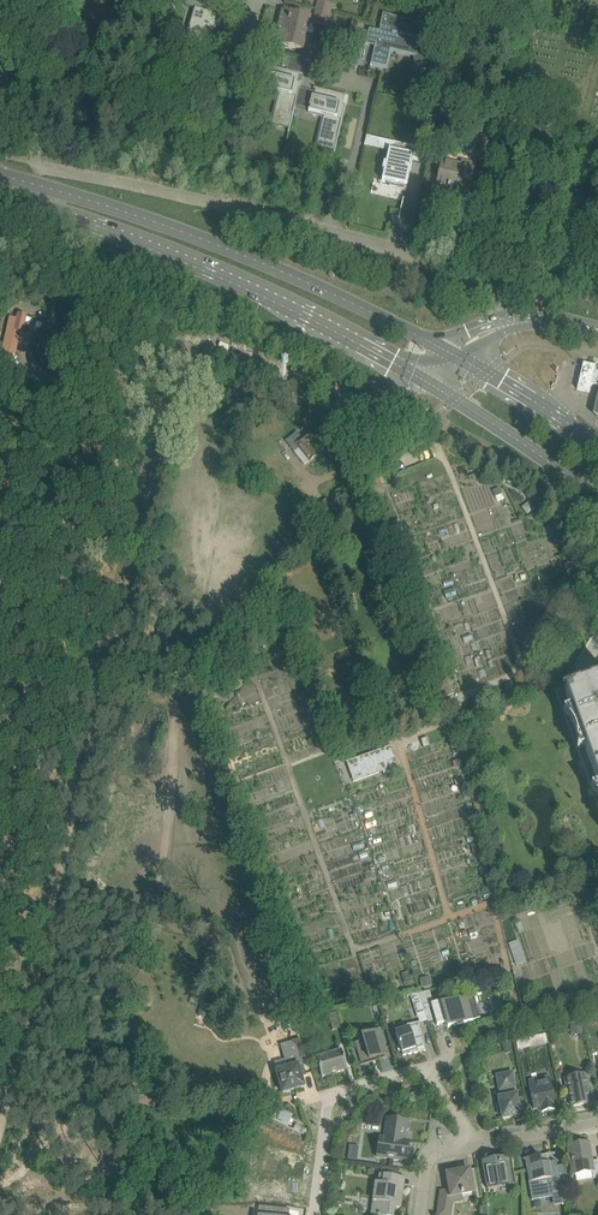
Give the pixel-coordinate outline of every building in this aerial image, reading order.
[(523,13),(532,14),(534,0),(525,0),(523,13)] [(317,2),(316,9),(332,13),(334,6),(317,2)] [(194,7),(185,40),(210,47),(215,32),(213,32),(218,14),(194,7)] [(316,9),(314,17),(331,21),(332,13),(316,9)] [(282,11),(278,28),(307,35),(311,18),(282,11)] [(368,33),(366,41),(367,41),(375,43),(375,47),(371,64),(372,64),(386,67),(390,50),(425,58),(422,71),(424,71),(425,71),(426,68),(431,43),(430,43),(431,39),(432,39),(435,27),(434,27),(391,17),(391,16),(383,14),(380,27),(381,27),(380,32),(369,29),(368,33)] [(269,33),(267,42),(303,51),(307,35),(278,28),(276,35),(269,33)] [(299,52),(298,59),(317,64),(319,56),(299,52)] [(267,75),(263,89),(265,90),(279,93),(275,110),(282,112),(278,125),(289,128),(290,128),(295,107),(296,101),(299,88),(301,83),(298,82),(299,75),(300,74),(287,71),(270,67),(270,68),(268,75),(267,75)] [(309,110),(308,112),(310,113),(324,116),(320,134),(327,135),(323,148),(334,151),(335,151),(346,106),(343,105),(345,96),(345,95),(316,89),(315,89),(315,92),(313,98),(312,98),(309,110)] [(542,113),(539,128),(552,130),(555,116),(542,113)] [(426,115),(423,129),(433,132),(436,118),(426,115)] [(480,137),(475,159),(488,162),(493,140),(480,137)] [(384,171),(382,180),(407,186),(415,149),(391,144),(390,150),(389,150),(386,163),(384,163),(382,170),(384,171)] [(442,161),(436,190),(449,192),(450,188),(457,190),(456,194),(467,197),(468,193),(473,168),(442,161)] [(20,346),(27,315),(19,314),(18,318),(10,317),(2,352),(15,355),(17,345),(20,346)] [(583,364),(577,390),(589,393),(591,384),(597,386),(597,368),(595,367),(583,364)] [(301,438),(290,447),(294,453),(304,465),(308,462),(316,455),(309,446),(309,445),(309,444),(308,445),(306,443),(312,438),(308,433),(301,438)] [(326,498),(318,507),(324,512),(331,503),(326,498)] [(368,504),(356,507),(361,527),(374,523),(368,504)] [(560,693),(567,712),(564,714),(578,752),(581,751),(595,789),(591,790),(597,809),(597,679),(560,693)] [(391,748),(346,764),(353,784),(398,768),(391,748)] [(509,942),(517,966),(526,963),(518,939),(509,942)] [(430,992),(418,993),(420,998),(424,1011),(429,1010),(430,1010),(432,1009),(431,1004),(433,1004),(430,992)] [(450,999),(436,1003),(433,1004),(431,1004),(432,1009),(436,1022),(437,1025),(446,1023),(448,1028),(472,1021),(472,1020),(480,1018),(475,1003),(467,1006),(465,998),(451,1002),(450,999)] [(529,1011),(529,1010),(527,1004),(521,1006),(523,1013),(529,1011)] [(337,1013),(328,1015),(332,1032),(341,1029),(337,1013)] [(300,1028),(298,1017),(282,1020),(286,1032),(300,1028)] [(403,1056),(418,1053),(426,1051),(420,1022),(407,1025),(407,1028),(395,1032),(403,1056)] [(571,1022),(571,1034),(582,1033),(581,1022),(571,1022)] [(361,1066),(373,1062),(379,1060),(378,1057),(386,1054),(378,1025),(369,1028),(371,1033),(362,1036),(363,1040),(354,1043),(361,1066)] [(546,1036),(516,1042),(518,1052),(548,1046),(546,1036)] [(281,1045),(285,1060),(287,1068),(276,1071),(282,1093),(304,1087),(299,1068),(304,1067),(297,1045),(292,1042),(281,1045)] [(510,1042),(501,1043),(504,1054),(512,1052),(510,1042)] [(341,1050),(316,1057),(322,1077),(347,1070),(341,1050)] [(501,1114),(502,1119),(520,1115),(512,1072),(496,1075),(499,1091),(506,1090),(507,1096),(498,1098),(499,1103),(497,1103),(496,1105),(497,1113),(500,1114),(501,1114)] [(564,1078),(565,1079),(566,1087),(569,1099),(570,1099),(571,1106),(590,1103),(587,1084),(588,1084),(586,1074),(564,1078)] [(542,1112),(548,1111),(555,1109),(554,1105),(555,1105),(550,1077),(528,1082),(534,1109),(541,1107),(542,1110),(542,1112)] [(266,1101),(260,1113),(288,1126),(293,1114),(266,1101)] [(406,1161),(408,1148),(409,1141),(404,1140),(407,1120),(402,1120),(387,1118),(384,1138),(380,1137),(378,1146),(377,1157),(381,1158),(406,1161)] [(256,1142),(253,1160),(259,1161),(260,1161),(261,1161),(261,1162),(261,1163),(258,1191),(288,1195),(293,1153),(295,1153),(295,1152),(293,1152),(295,1137),(295,1136),(295,1135),(294,1135),(294,1134),(294,1133),(293,1133),(292,1133),(289,1131),(263,1119),(261,1140),(260,1140),(259,1140),(258,1140),(258,1141),(257,1141),(256,1141),(256,1142)] [(296,1124),(293,1130),(304,1135),(307,1129),(296,1124)] [(567,1146),(573,1175),(592,1171),(593,1178),(597,1177),(597,1160),(592,1161),(589,1142),(567,1146)] [(348,1158),(357,1159),(358,1146),(349,1145),(348,1158)] [(547,1154),(526,1158),(530,1181),(529,1181),(532,1199),(562,1193),(566,1193),(566,1180),(563,1165),(557,1166),(556,1161),(548,1162),(547,1154)] [(494,1159),(491,1159),(482,1161),(483,1166),(488,1190),(497,1188),(496,1183),(498,1182),(507,1182),(507,1185),(515,1185),(516,1184),(511,1156),(494,1159)] [(458,1168),(443,1171),(443,1176),(446,1190),(441,1191),(437,1214),(451,1214),(453,1196),(473,1192),(469,1171),(460,1173),(459,1168),(458,1168)] [(373,1201),(376,1201),(375,1214),(376,1214),(393,1214),(394,1207),(400,1208),(403,1186),(397,1185),(398,1177),(380,1174),(379,1183),(376,1183),(373,1201)] [(289,1210),(258,1206),(257,1214),(289,1214),(289,1210)]
